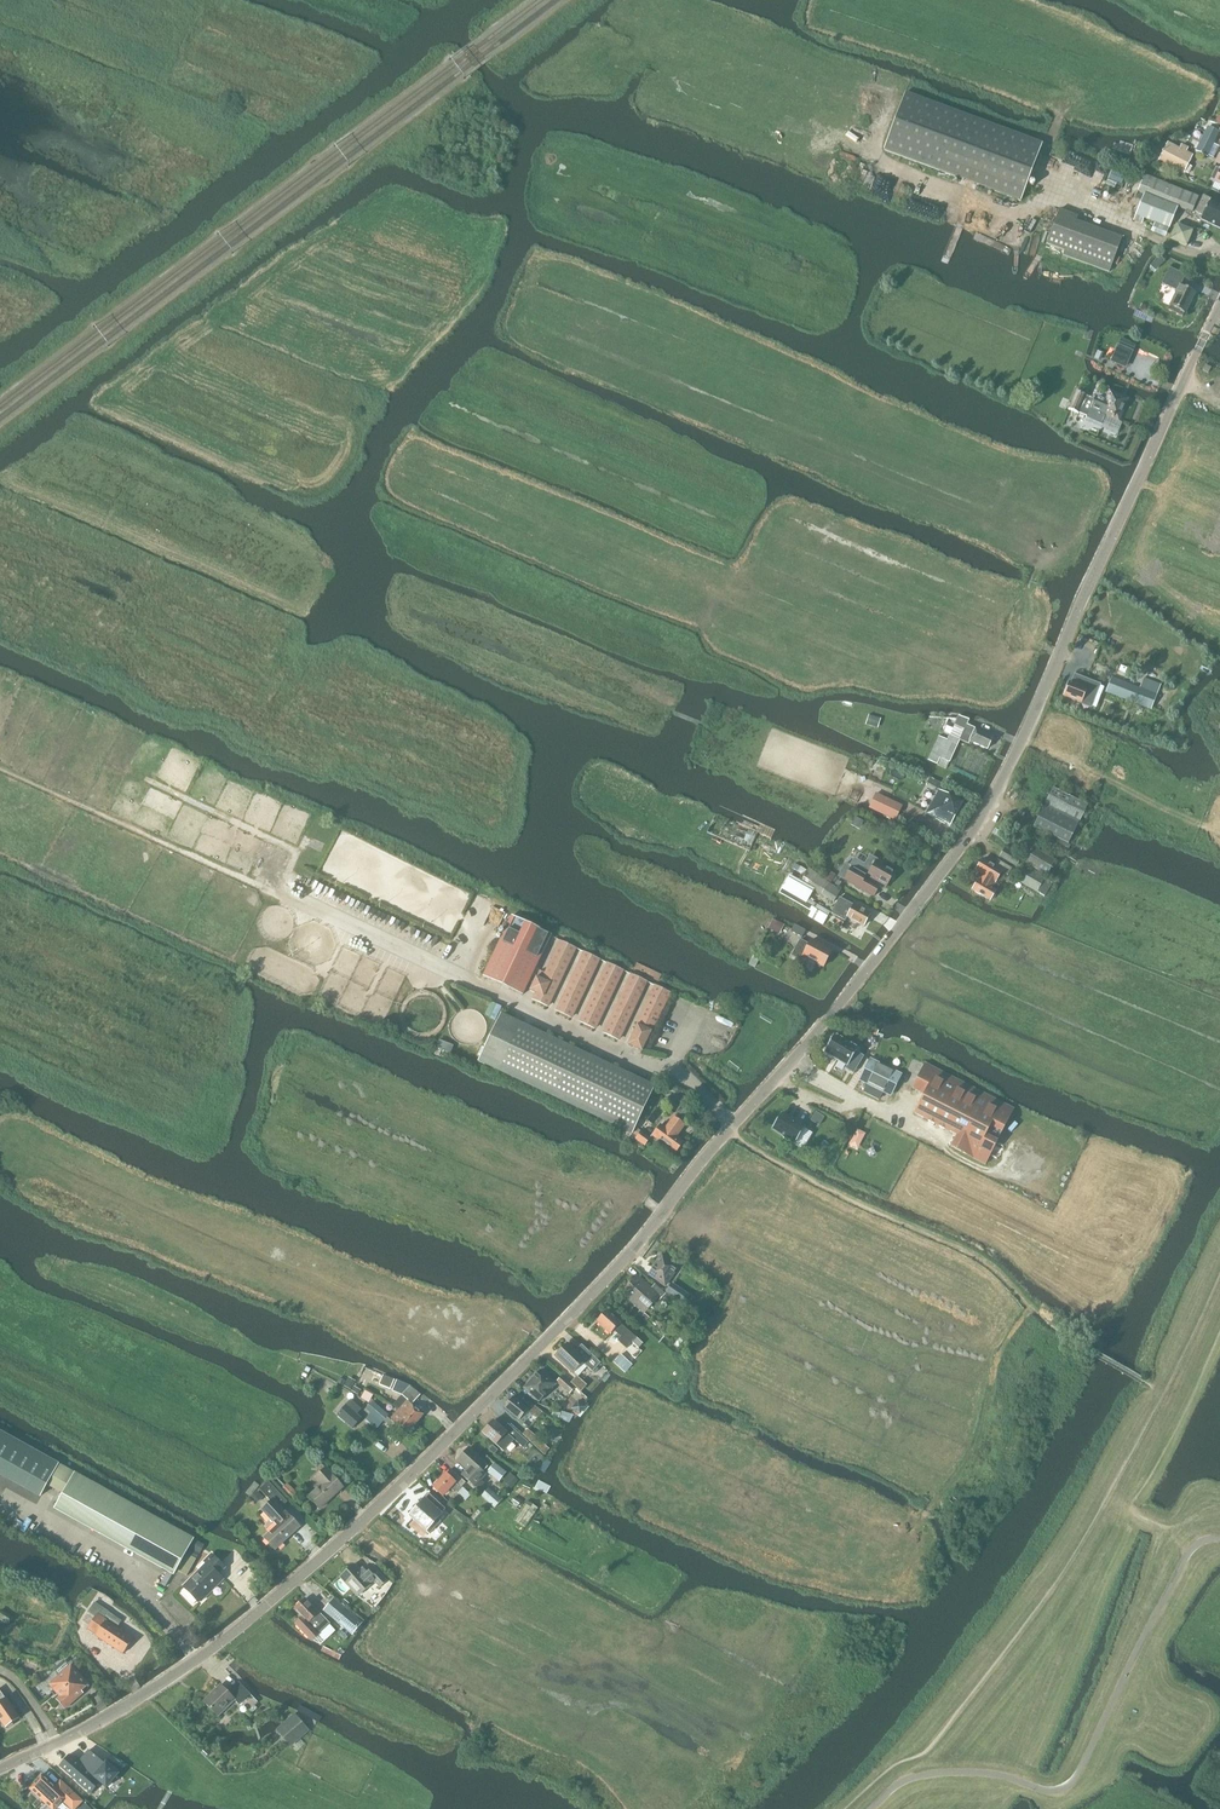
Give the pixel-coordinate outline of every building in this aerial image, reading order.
[(904,93),(882,151),(1020,202),(1042,144),(904,93)] [(1208,127),(1196,151),(1207,157),(1219,133),(1208,127)] [(1112,149),(1129,155),(1133,146),(1115,140),(1112,149)] [(1186,153),(1188,148),(1181,144),(1178,150),(1167,144),(1160,160),(1184,172),(1192,156),(1186,153)] [(1210,180),(1214,182),(1211,188),(1219,192),(1219,190),(1219,169),(1216,167),(1210,180)] [(1111,172),(1108,178),(1120,184),(1123,177),(1111,172)] [(1143,194),(1135,216),(1154,223),(1152,230),(1157,232),(1165,235),(1167,228),(1169,229),(1176,208),(1186,212),(1187,210),(1192,213),(1198,196),(1150,177),(1144,175),(1138,191),(1143,194)] [(1195,212),(1203,216),(1201,219),(1219,229),(1219,207),(1210,202),(1211,200),(1210,199),(1203,196),(1195,212)] [(1115,256),(1122,238),(1076,221),(1078,217),(1059,210),(1046,244),(1065,251),(1063,255),(1109,272),(1113,263),(1115,256)] [(1190,244),(1193,227),(1175,223),(1172,240),(1190,244)] [(1159,256),(1155,261),(1160,266),(1165,261),(1159,256)] [(1177,291),(1170,305),(1171,305),(1168,310),(1182,317),(1184,312),(1185,313),(1195,293),(1180,286),(1185,275),(1170,268),(1162,283),(1177,291)] [(1111,362),(1126,368),(1134,351),(1118,344),(1111,362)] [(1095,399),(1094,403),(1085,399),(1086,395),(1076,391),(1068,409),(1079,414),(1080,410),(1089,414),(1087,417),(1102,424),(1106,415),(1119,420),(1128,399),(1109,391),(1104,403),(1095,399)] [(1100,678),(1103,671),(1093,667),(1091,675),(1100,678)] [(1069,682),(1064,696),(1081,702),(1080,704),(1091,709),(1101,684),(1076,675),(1073,683),(1069,682)] [(1111,677),(1105,692),(1150,709),(1156,694),(1111,677)] [(869,714),(866,725),(878,729),(881,718),(869,714)] [(970,741),(987,749),(993,736),(966,724),(969,719),(958,715),(949,734),(947,740),(939,737),(936,745),(929,761),(941,767),(944,760),(950,763),(960,741),(969,745),(970,741)] [(1053,788),(1034,826),(1068,843),(1088,805),(1053,788)] [(926,813),(950,826),(963,803),(939,790),(926,813)] [(876,794),(870,808),(895,820),(902,806),(876,794)] [(728,818),(722,831),(734,836),(731,843),(749,851),(757,832),(764,835),(766,831),(754,825),(752,830),(728,818)] [(1057,838),(1055,843),(1068,849),(1071,845),(1057,838)] [(1000,856),(1016,866),(1021,858),(1005,848),(1000,856)] [(1025,864),(1046,876),(1054,862),(1033,850),(1025,864)] [(839,876),(874,896),(880,887),(878,886),(880,883),(886,887),(895,872),(882,864),(883,862),(871,855),(865,864),(855,858),(851,865),(846,862),(839,876)] [(973,890),(990,900),(1000,885),(995,882),(1002,871),(1008,875),(1012,868),(998,860),(994,866),(983,859),(976,870),(983,875),(979,881),(978,880),(973,890)] [(795,863),(792,868),(804,876),(800,882),(813,890),(834,902),(841,891),(841,890),(809,868),(807,871),(795,863)] [(1023,867),(1016,879),(1044,896),(1052,884),(1023,867)] [(824,877),(824,878),(831,882),(831,881),(834,875),(827,871),(824,877)] [(789,875),(779,893),(811,911),(808,915),(807,917),(823,926),(823,925),(831,912),(808,899),(813,890),(800,882),(789,875)] [(831,913),(836,916),(833,921),(842,926),(845,921),(847,917),(864,926),(870,914),(840,897),(831,913)] [(483,976),(523,995),(552,935),(511,916),(483,976)] [(774,919),(769,928),(780,934),(785,924),(774,919)] [(802,937),(806,930),(794,924),(791,931),(802,937)] [(540,970),(530,990),(537,993),(534,1000),(547,1006),(575,948),(585,952),(557,1011),(571,1018),(599,959),(609,963),(581,1022),(595,1029),(622,970),(632,974),(605,1033),(618,1040),(646,981),(656,986),(628,1044),(642,1051),(651,1031),(653,1032),(662,1012),(661,1011),(670,992),(671,993),(672,993),(560,940),(562,941),(552,960),(547,958),(543,966),(549,968),(546,973),(540,970)] [(792,955),(802,960),(803,956),(823,967),(832,951),(811,940),(809,944),(800,940),(792,955)] [(502,1009),(490,1004),(485,1016),(497,1022),(501,1013),(502,1009)] [(478,1061),(633,1134),(655,1086),(501,1013),(497,1022),(478,1061)] [(826,1048),(824,1052),(847,1065),(845,1069),(853,1074),(864,1056),(855,1051),(858,1048),(835,1034),(833,1037),(826,1048)] [(440,1039),(437,1048),(452,1052),(454,1043),(440,1039)] [(864,1091),(879,1099),(884,1090),(892,1094),(902,1074),(870,1059),(861,1078),(869,1082),(864,1091)] [(913,1087),(913,1088),(924,1094),(914,1114),(958,1136),(953,1147),(985,1164),(1013,1108),(925,1064),(913,1087)] [(825,1117),(816,1111),(811,1120),(820,1126),(825,1117)] [(781,1113),(771,1129),(795,1144),(805,1128),(781,1113)] [(653,1134),(660,1139),(659,1141),(676,1153),(684,1142),(675,1135),(679,1131),(680,1132),(685,1125),(674,1117),(665,1128),(661,1125),(653,1134)] [(848,1125),(842,1122),(837,1131),(843,1134),(848,1125)] [(858,1130),(854,1137),(860,1140),(863,1139),(866,1134),(858,1130)] [(651,1138),(641,1131),(635,1138),(645,1146),(651,1138)] [(662,1254),(649,1273),(665,1285),(679,1266),(662,1254)] [(665,1294),(654,1285),(650,1290),(638,1279),(625,1293),(646,1312),(658,1298),(660,1300),(662,1298),(662,1297),(665,1294)] [(667,1291),(683,1303),(688,1295),(672,1284),(667,1291)] [(662,1297),(662,1298),(669,1304),(673,1299),(666,1292),(665,1294),(662,1297)] [(611,1334),(614,1330),(621,1337),(618,1340),(627,1348),(632,1342),(639,1348),(643,1343),(637,1337),(636,1337),(607,1311),(597,1321),(611,1334)] [(678,1346),(683,1341),(679,1337),(674,1343),(678,1346)] [(593,1372),(601,1363),(582,1345),(575,1352),(567,1344),(555,1357),(573,1374),(583,1363),(593,1372)] [(614,1363),(624,1373),(632,1365),(621,1354),(614,1363)] [(540,1401),(555,1384),(540,1371),(525,1388),(540,1401)] [(390,1390),(394,1381),(383,1376),(379,1386),(390,1390)] [(575,1387),(563,1376),(557,1382),(570,1393),(575,1387)] [(572,1382),(580,1390),(585,1384),(577,1376),(572,1382)] [(395,1381),(391,1391),(402,1395),(407,1399),(399,1409),(416,1424),(424,1414),(412,1403),(420,1395),(410,1386),(395,1380),(395,1381)] [(348,1381),(344,1387),(351,1391),(354,1385),(348,1381)] [(354,1386),(352,1391),(358,1395),(361,1390),(354,1386)] [(371,1400),(373,1392),(365,1390),(363,1397),(371,1400)] [(513,1397),(505,1408),(519,1420),(528,1409),(513,1397)] [(345,1405),(336,1415),(353,1429),(361,1419),(345,1405)] [(370,1413),(366,1419),(377,1429),(384,1420),(392,1427),(395,1423),(407,1434),(416,1424),(399,1409),(390,1419),(387,1416),(389,1414),(378,1405),(370,1413)] [(530,1412),(538,1418),(543,1412),(535,1406),(530,1412)] [(562,1411),(561,1413),(553,1411),(551,1415),(559,1419),(559,1418),(568,1421),(573,1418),(573,1417),(574,1415),(562,1411)] [(519,1434),(519,1433),(508,1424),(503,1429),(493,1420),(483,1432),(503,1451),(514,1439),(524,1448),(529,1443),(519,1434)] [(526,1426),(520,1433),(534,1446),(541,1440),(526,1426)] [(42,1495),(48,1485),(59,1464),(0,1431),(0,1471),(42,1495)] [(487,1474),(481,1469),(486,1464),(468,1448),(458,1460),(467,1469),(462,1474),(479,1489),(484,1483),(481,1480),(487,1474)] [(506,1473),(494,1463),(487,1472),(499,1482),(506,1473)] [(59,1464),(48,1485),(64,1494),(56,1508),(174,1574),(194,1539),(59,1464)] [(309,1497),(320,1508),(337,1492),(333,1488),(339,1482),(326,1468),(315,1478),(322,1485),(309,1497)] [(455,1489),(458,1491),(466,1482),(451,1469),(446,1474),(446,1473),(433,1487),(443,1496),(450,1488),(453,1491),(455,1489)] [(510,1474),(505,1481),(512,1487),(518,1480),(510,1474)] [(269,1481),(260,1489),(271,1502),(263,1510),(278,1526),(265,1538),(276,1549),(292,1534),(289,1530),(297,1523),(282,1507),(288,1502),(269,1481)] [(293,1500),(298,1494),(287,1483),(281,1488),(293,1500)] [(463,1487),(457,1493),(466,1501),(471,1495),(463,1487)] [(481,1496),(495,1508),(502,1500),(489,1487),(481,1496)] [(259,1492),(253,1497),(257,1502),(263,1497),(259,1492)] [(441,1521),(437,1518),(445,1509),(442,1506),(432,1497),(428,1493),(425,1496),(414,1507),(408,1514),(429,1534),(441,1521)] [(435,1494),(432,1497),(442,1506),(445,1503),(435,1494)] [(515,1498),(512,1502),(517,1507),(521,1503),(515,1498)] [(514,1520),(525,1528),(538,1508),(527,1501),(514,1520)] [(475,1520),(481,1513),(478,1510),(471,1517),(475,1520)] [(195,1541),(191,1548),(197,1552),(201,1544),(195,1541)] [(190,1549),(188,1554),(196,1559),(199,1554),(190,1549)] [(196,1559),(188,1554),(178,1571),(187,1576),(196,1559)] [(202,1568),(184,1587),(199,1602),(200,1600),(201,1601),(207,1595),(206,1594),(222,1578),(218,1574),(225,1567),(212,1554),(200,1566),(202,1568)] [(353,1564),(352,1565),(340,1576),(358,1596),(372,1584),(371,1582),(373,1580),(380,1586),(387,1580),(373,1566),(366,1572),(367,1574),(365,1576),(353,1564)] [(166,1587),(172,1575),(167,1573),(161,1584),(166,1587)] [(312,1641),(329,1624),(319,1613),(305,1599),(295,1608),(302,1616),(295,1623),(312,1641)] [(362,1623),(333,1600),(324,1612),(353,1635),(362,1623)] [(95,1603),(88,1613),(95,1617),(90,1625),(99,1631),(96,1636),(123,1653),(133,1638),(117,1628),(122,1621),(95,1603)] [(12,1618),(1,1611),(0,1613),(0,1618),(9,1623),(12,1618)] [(49,1684),(60,1697),(57,1699),(65,1709),(83,1693),(82,1690),(89,1684),(72,1665),(49,1684)] [(218,1716),(235,1700),(239,1705),(251,1694),(239,1682),(228,1692),(221,1685),(214,1691),(215,1692),(205,1702),(204,1701),(218,1716)] [(6,1728),(8,1726),(9,1728),(13,1725),(12,1723),(20,1718),(6,1698),(5,1698),(0,1691),(0,1719),(6,1728)] [(309,1730),(297,1716),(278,1732),(290,1746),(309,1730)] [(105,1747),(117,1740),(111,1729),(99,1736),(105,1747)] [(205,1749),(201,1752),(205,1757),(209,1754),(205,1749)] [(89,1750),(78,1763),(100,1783),(106,1788),(120,1773),(107,1761),(105,1764),(89,1750)] [(69,1756),(59,1767),(91,1794),(100,1783),(78,1763),(69,1756)] [(29,1788),(52,1808),(56,1808),(63,1802),(71,1808),(76,1808),(83,1801),(61,1780),(55,1787),(42,1775),(29,1788)]
